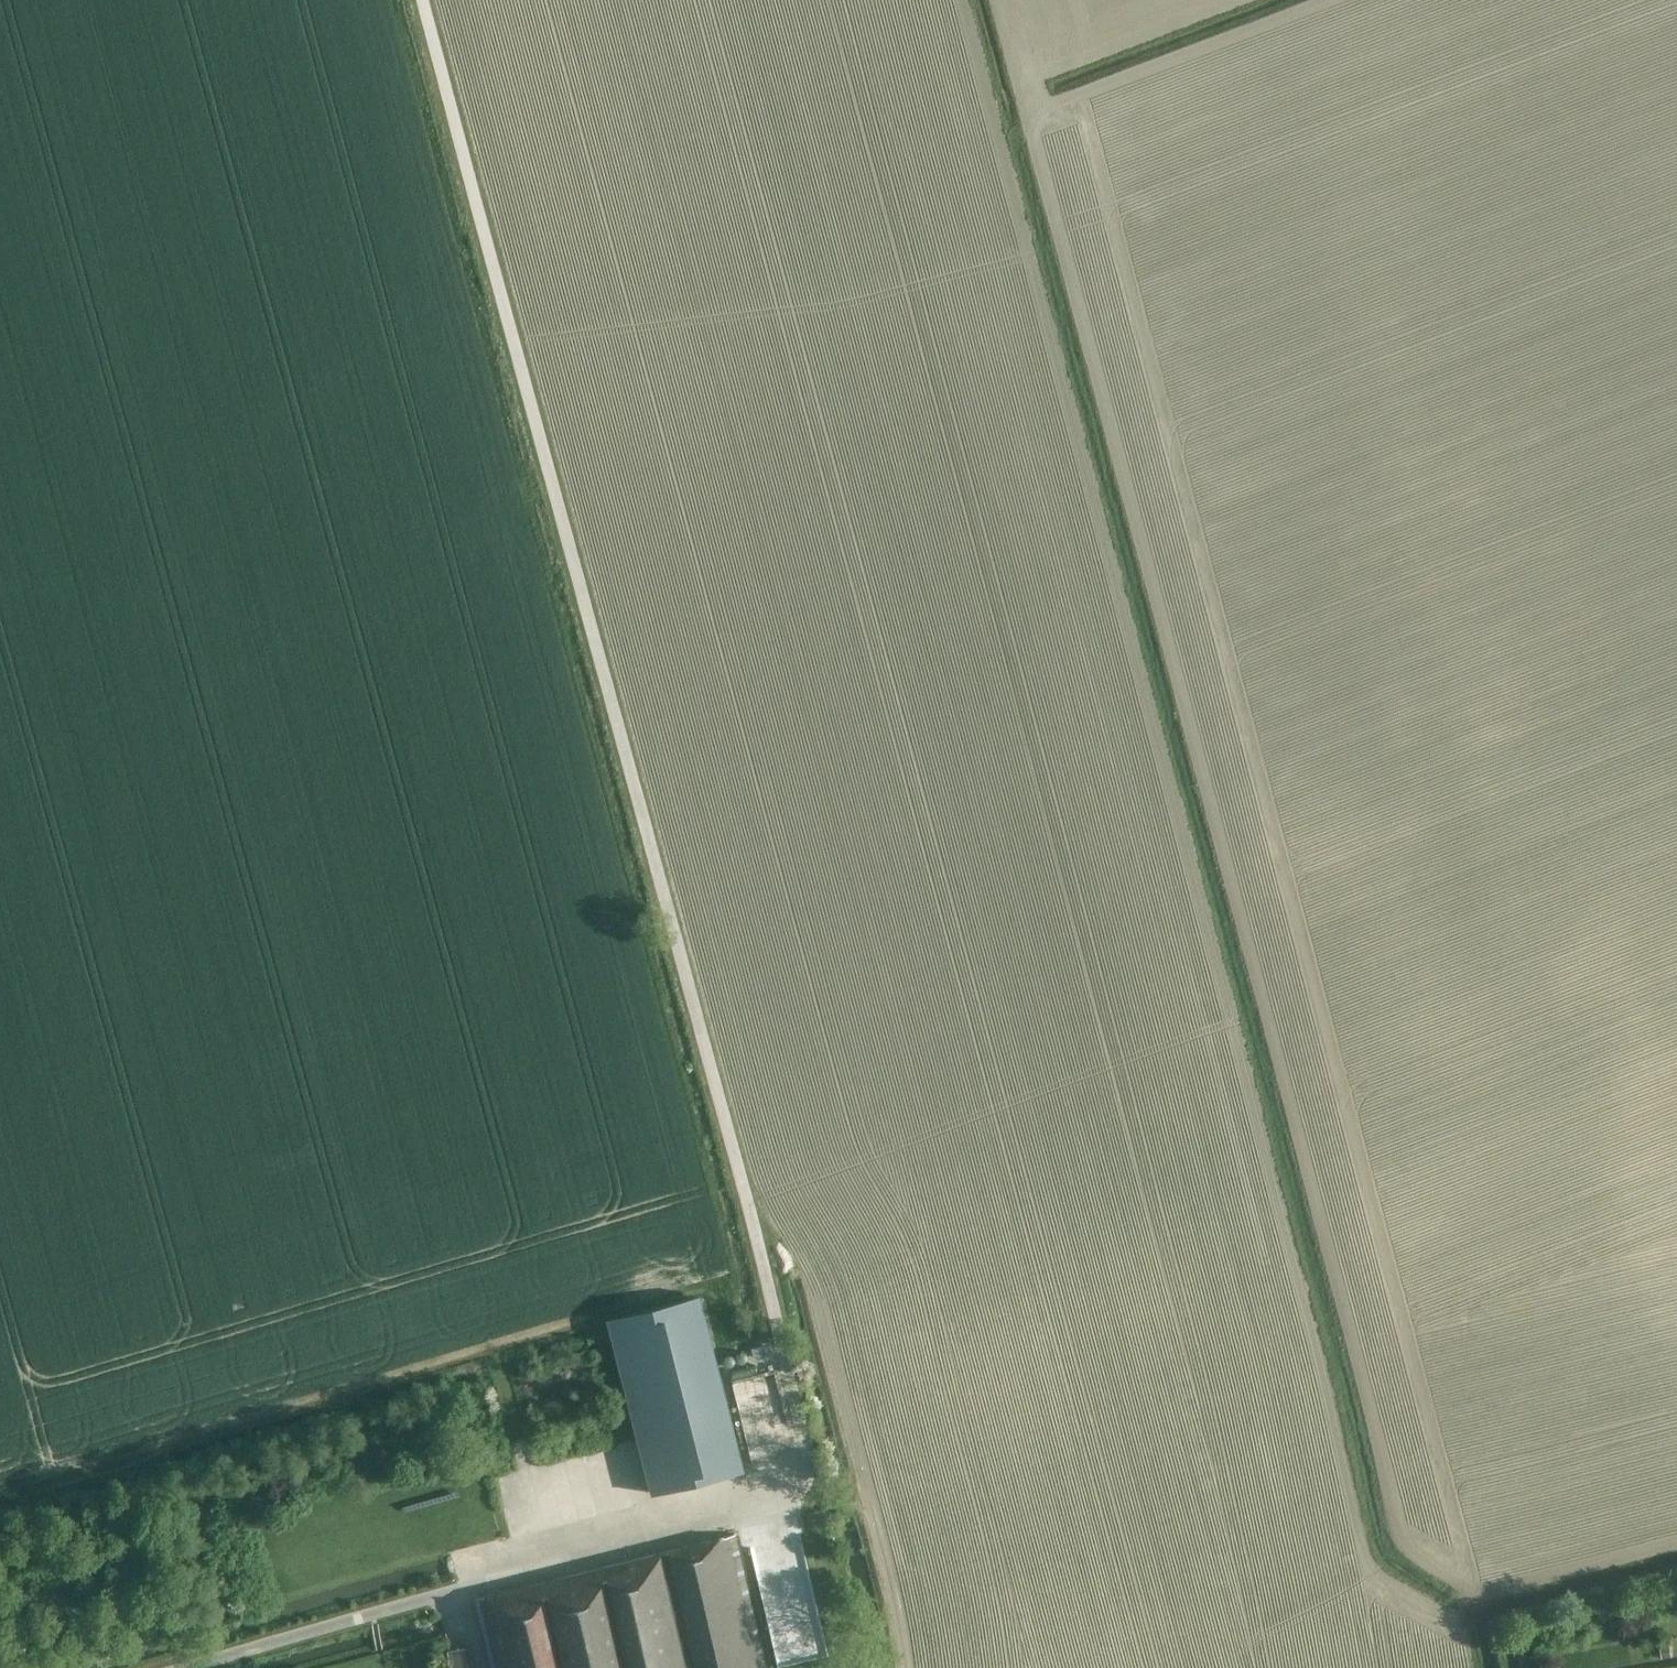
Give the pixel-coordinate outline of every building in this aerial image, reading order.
[(651,1486),(742,1463),(699,1292),(608,1315),(651,1486)] [(735,1533),(475,1598),(491,1667),(767,1667),(735,1533)] [(467,1644),(448,1648),(452,1667),(472,1667),(467,1644)]
